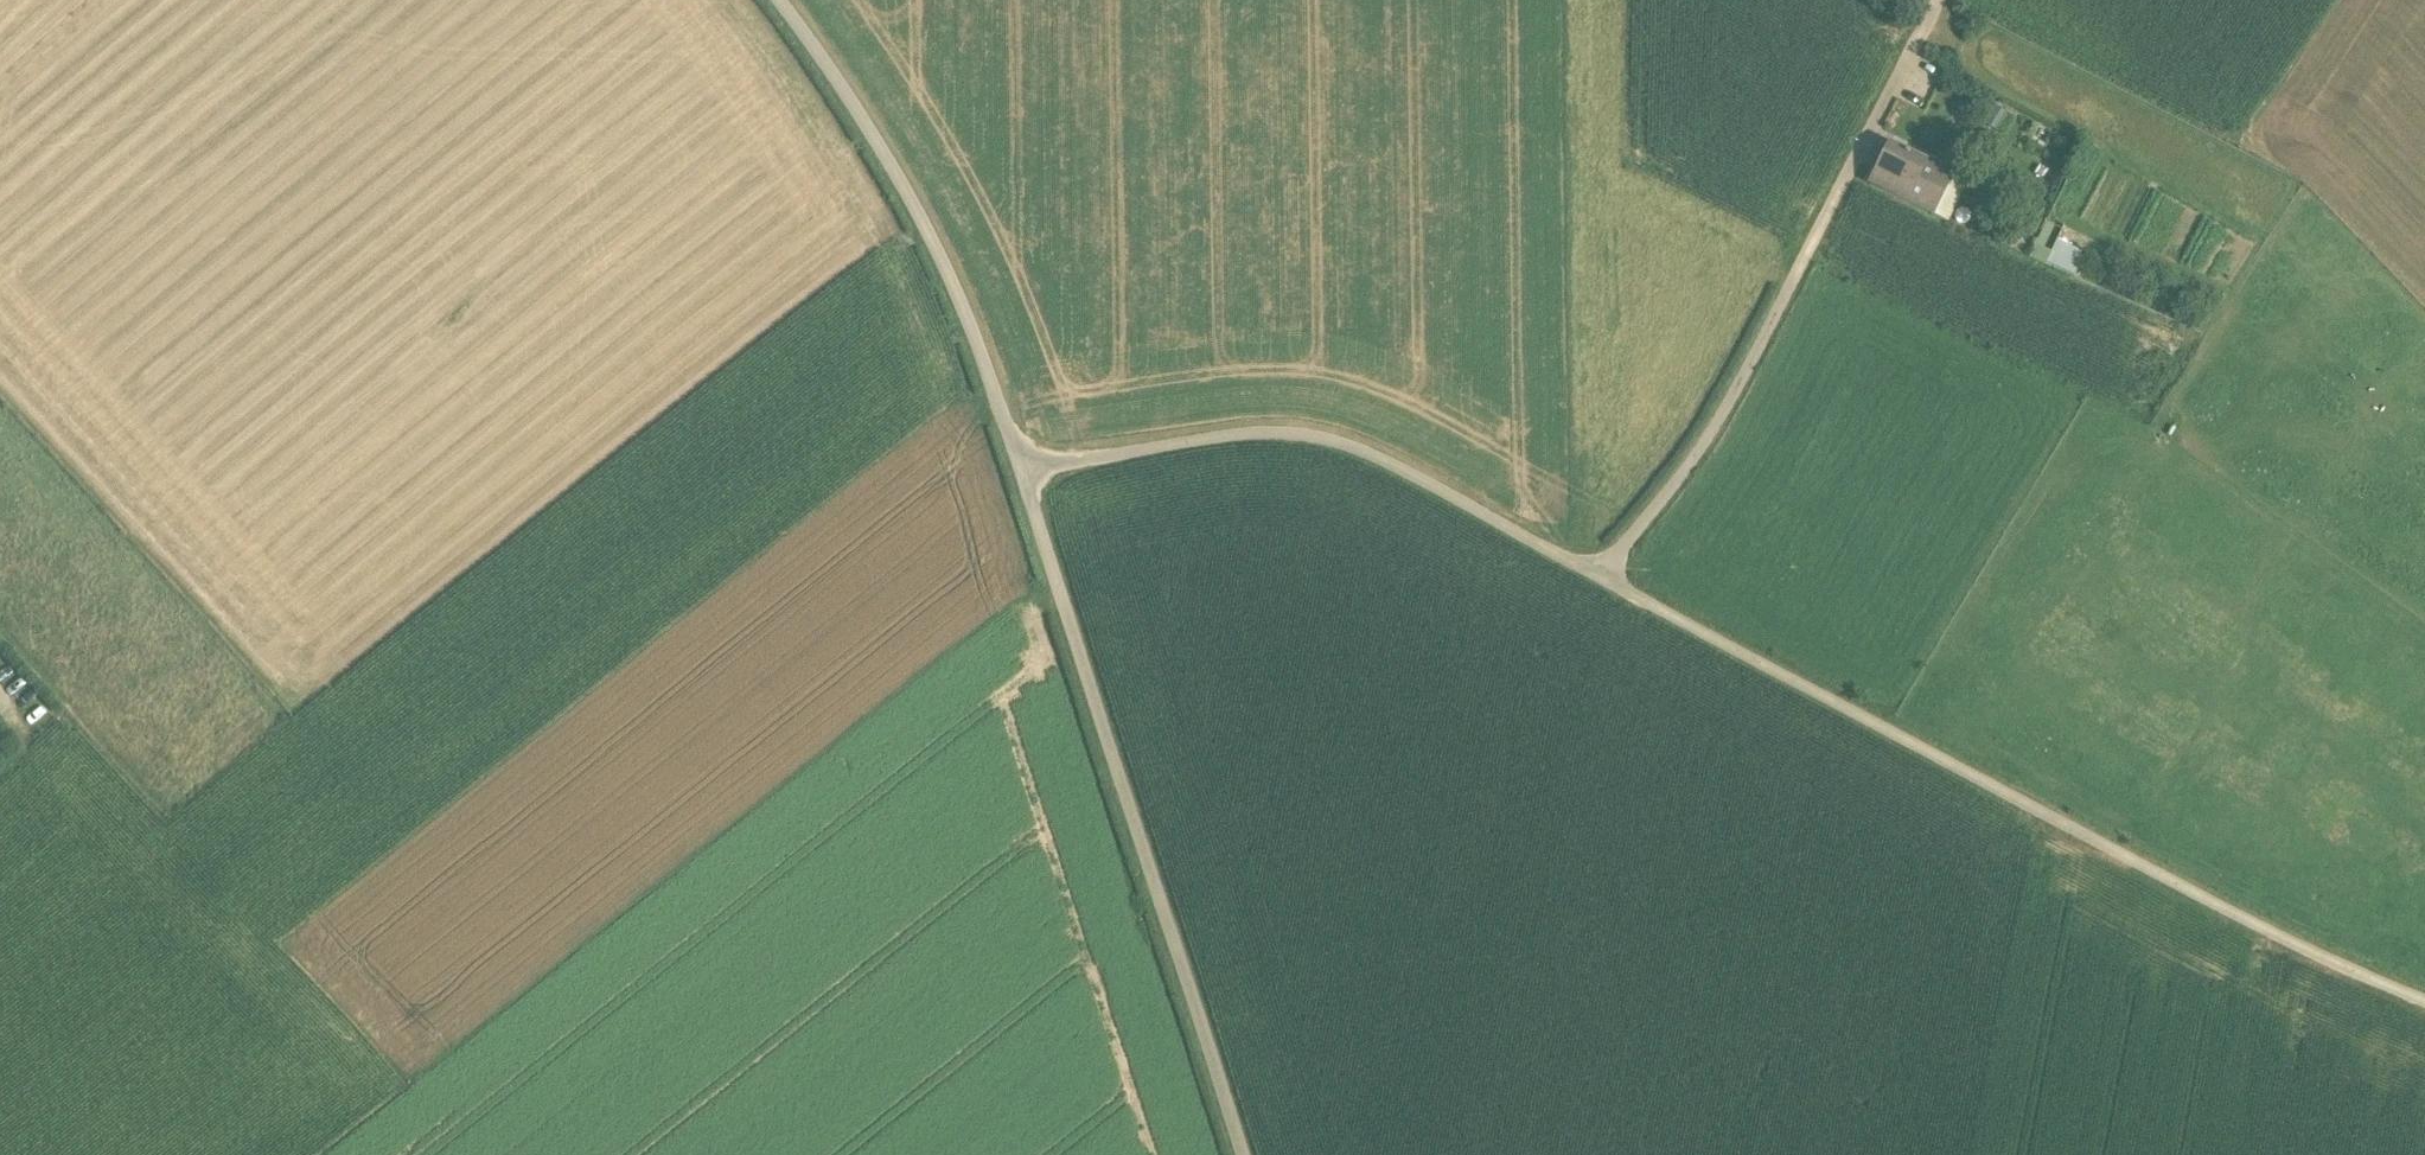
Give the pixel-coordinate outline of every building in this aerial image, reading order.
[(1996,108),(1985,124),(1998,133),(2009,116),(1996,108)] [(1927,165),(1910,156),(1889,146),(1871,182),(1950,222),(1970,183),(1928,162),(1927,165)] [(2030,218),(2024,230),(2036,236),(2042,223),(2030,218)] [(2058,238),(2048,262),(2076,274),(2086,250),(2058,238)]
